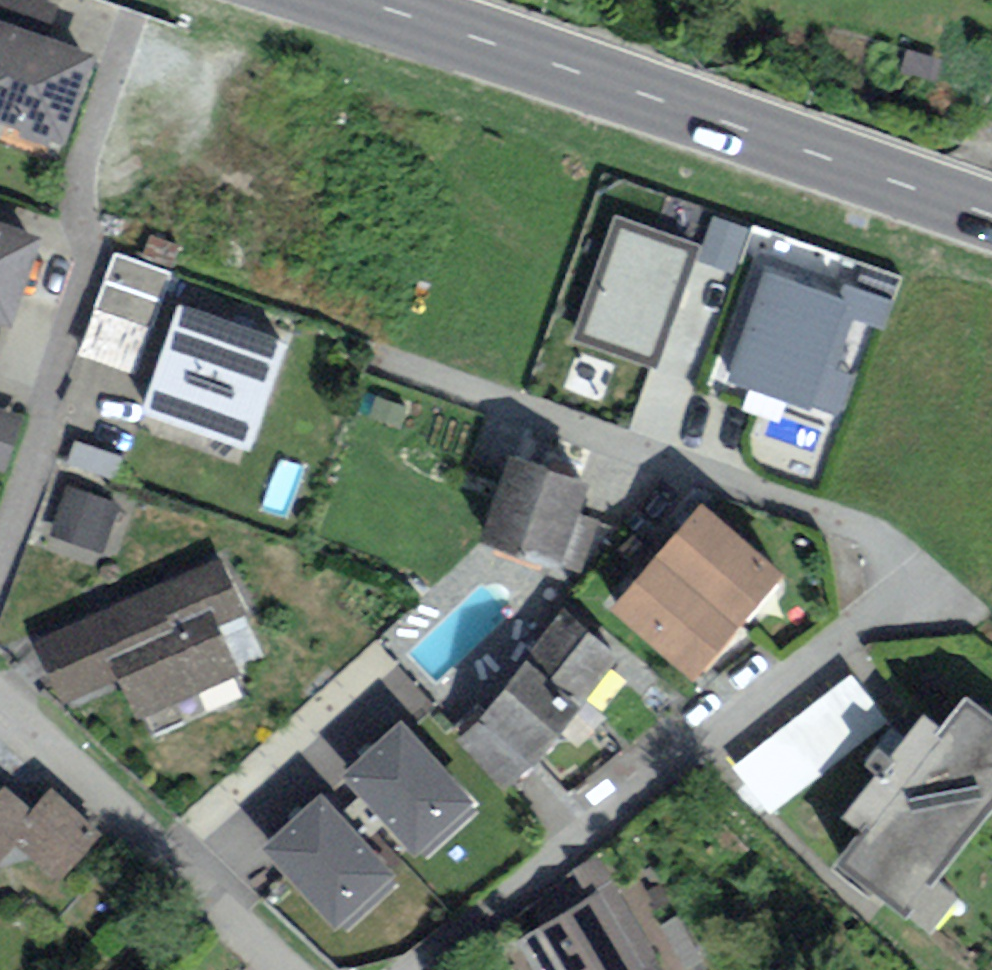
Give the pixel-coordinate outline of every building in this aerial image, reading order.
[(69,135),(99,51),(0,17),(0,111),(69,135)] [(0,217),(0,309),(10,312),(40,232),(0,217)] [(695,244),(620,218),(582,328),(657,354),(695,244)] [(171,270),(118,252),(86,350),(139,367),(171,270)] [(847,298),(766,272),(732,374),(813,401),(847,298)] [(286,336),(182,303),(150,403),(254,436),(286,336)] [(523,464),(495,539),(572,567),(599,491),(523,464)] [(123,502),(72,482),(53,532),(105,551),(123,502)] [(701,505),(657,555),(739,626),(783,575),(701,505)] [(136,722),(240,676),(219,628),(245,617),(210,538),(22,621),(60,705),(117,680),(136,722)] [(657,555),(611,609),(693,679),(739,626),(657,555)] [(581,709),(618,657),(562,610),(527,659),(581,709)] [(505,794),(581,709),(527,659),(456,742),(505,794)] [(889,716),(856,675),(775,741),(807,782),(889,716)] [(922,918),(991,830),(991,711),(967,691),(838,852),(922,918)] [(480,795),(404,710),(340,768),(416,852),(480,795)] [(390,868),(318,793),(260,848),(332,923),(390,868)] [(12,800),(0,814),(0,859),(12,869),(28,851),(68,885),(103,844),(58,806),(42,825),(12,800)] [(509,929),(531,969),(661,969),(610,875),(509,929)]
